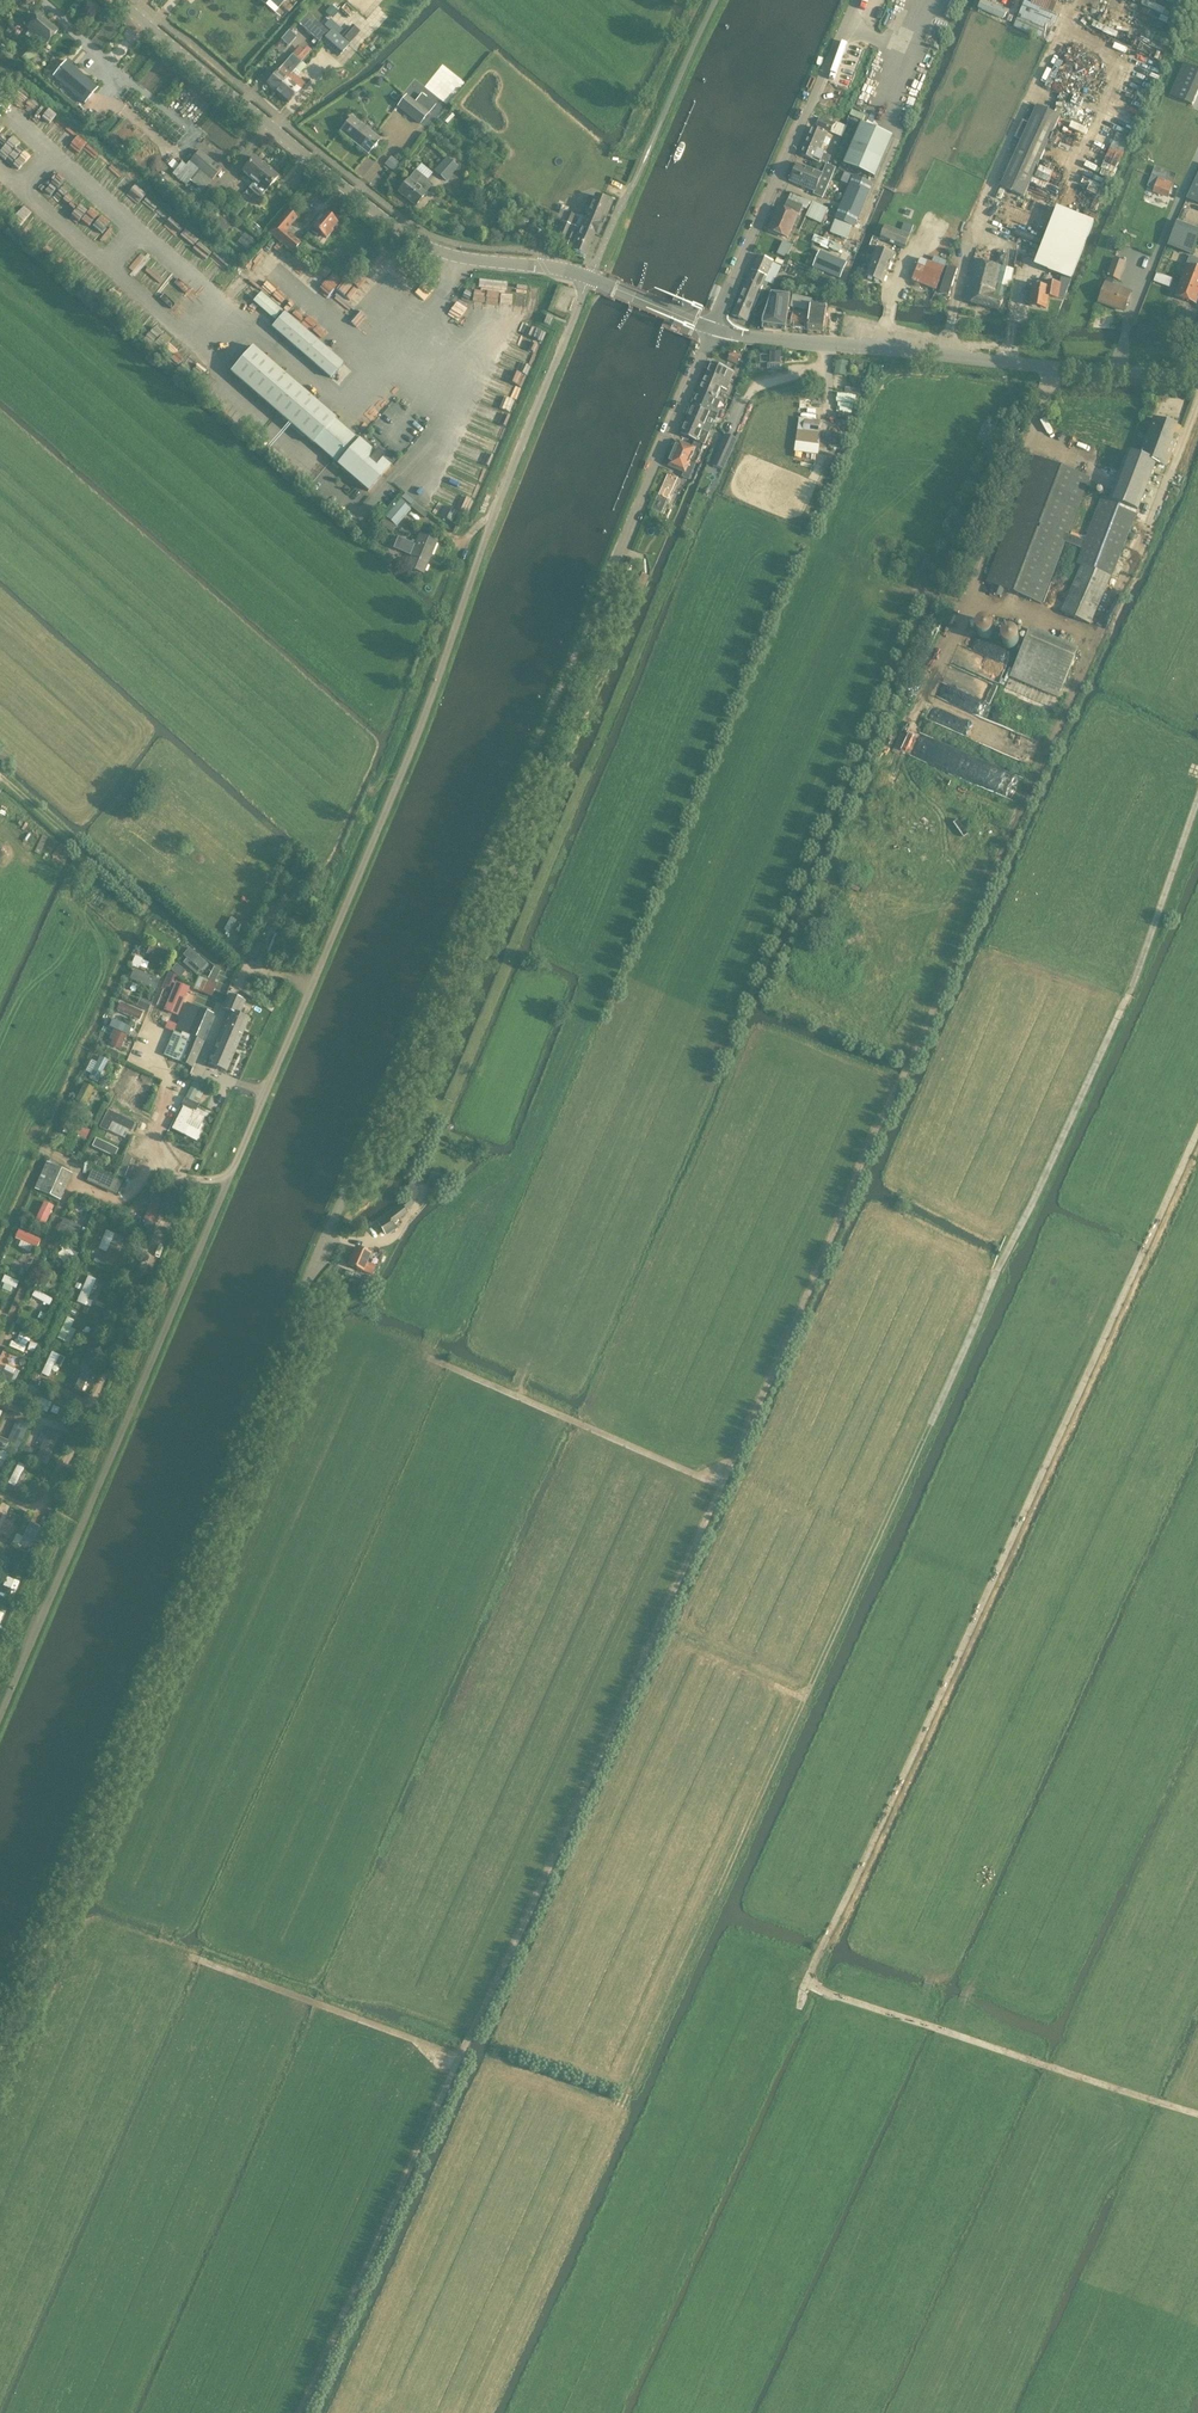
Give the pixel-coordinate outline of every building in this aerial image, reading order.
[(261,3),(276,14),(276,13),(281,7),(286,0),(263,0),(261,3)] [(982,0),(978,8),(1003,19),(1007,12),(982,0)] [(1063,0),(1034,0),(1033,3),(1025,0),(1015,27),(1036,35),(1047,39),(1057,14),(1063,0)] [(281,7),(276,13),(281,17),(286,11),(281,7)] [(1169,30),(1174,17),(1155,11),(1153,17),(1157,19),(1155,25),(1169,30)] [(346,14),(341,20),(345,24),(351,18),(346,14)] [(39,15),(28,29),(30,30),(28,32),(35,37),(36,36),(46,45),(58,31),(39,15)] [(316,21),(306,32),(319,43),(328,32),(316,21)] [(337,25),(323,42),(339,56),(349,45),(342,39),(338,35),(343,30),(337,25)] [(353,26),(342,39),(349,45),(360,33),(353,26)] [(289,30),(281,39),(289,45),(296,36),(289,30)] [(294,53),(283,66),(267,84),(276,92),(292,73),(312,51),(307,47),(303,52),(301,50),(296,55),(294,53)] [(29,65),(38,54),(31,48),(22,58),(29,65)] [(66,61),(53,77),(85,105),(98,89),(66,61)] [(305,85),(292,73),(276,92),(289,103),(305,85)] [(176,145),(186,134),(133,84),(123,95),(176,145)] [(406,96),(398,107),(404,112),(419,123),(427,112),(415,103),(413,101),(406,96)] [(1032,181),(1053,133),(1061,117),(1037,107),(1030,122),(1030,123),(1001,187),(1024,197),(1032,181)] [(368,154),(380,140),(352,118),(340,132),(368,154)] [(832,133),(835,125),(820,118),(817,126),(832,133)] [(863,124),(845,164),(875,178),(893,137),(863,124)] [(1085,142),(1088,135),(1058,124),(1055,131),(1085,142)] [(814,128),(802,156),(813,161),(813,160),(820,164),(820,163),(827,166),(831,157),(824,154),(825,153),(821,151),(828,134),(814,128)] [(76,154),(81,144),(72,139),(67,149),(76,154)] [(203,192),(212,181),(222,170),(199,151),(190,162),(199,169),(190,181),(203,192)] [(1097,153),(1095,159),(1104,162),(1100,174),(1107,176),(1113,158),(1097,153)] [(446,181),(458,167),(447,157),(434,171),(446,181)] [(254,182),(267,168),(255,158),(243,173),(254,182)] [(791,182),(815,192),(823,175),(799,164),(791,182)] [(266,192),(278,178),(267,168),(254,182),(266,192)] [(408,179),(398,192),(416,206),(426,194),(426,193),(431,187),(425,183),(427,180),(415,171),(408,179)] [(845,173),(843,177),(846,182),(849,183),(852,176),(845,173)] [(854,176),(836,220),(854,227),(873,184),(854,176)] [(1168,198),(1173,184),(1158,178),(1153,192),(1168,198)] [(1197,215),(1197,214),(1197,182),(1195,181),(1183,209),(1197,215)] [(468,198),(475,190),(468,184),(461,193),(468,198)] [(1088,197),(1096,198),(1098,189),(1089,188),(1088,197)] [(780,208),(770,230),(788,238),(797,216),(799,217),(803,209),(807,210),(811,202),(791,194),(788,200),(784,210),(780,208)] [(235,207),(241,200),(235,195),(229,202),(235,207)] [(82,196),(65,213),(80,227),(89,218),(81,211),(89,202),(82,196)] [(580,216),(575,227),(582,230),(582,229),(594,234),(596,235),(600,224),(598,224),(608,201),(596,197),(591,209),(587,207),(584,214),(588,216),(587,218),(587,219),(580,216)] [(245,203),(241,200),(235,207),(230,212),(236,217),(241,212),(239,210),(245,203)] [(813,202),(806,217),(821,224),(828,209),(813,202)] [(156,205),(149,213),(161,222),(167,214),(156,205)] [(563,207),(557,220),(563,222),(567,213),(569,209),(563,207)] [(201,221),(210,229),(218,219),(209,211),(201,221)] [(288,211),(269,233),(293,253),(301,244),(286,232),(297,219),(288,211)] [(311,232),(316,236),(315,238),(320,242),(325,237),(326,239),(333,231),(331,230),(337,223),(325,213),(313,227),(314,228),(311,232)] [(567,213),(563,222),(571,226),(575,216),(567,213)] [(1094,222),(1072,213),(1050,271),(1072,280),(1094,222)] [(96,233),(107,222),(100,215),(89,226),(96,233)] [(171,218),(164,228),(174,235),(181,226),(171,218)] [(29,219),(22,230),(31,236),(38,224),(29,219)] [(563,222),(556,241),(570,247),(570,245),(575,247),(573,251),(585,256),(594,234),(582,229),(582,230),(575,227),(571,226),(563,222)] [(886,226),(881,240),(905,249),(914,226),(904,223),(901,231),(886,226)] [(254,225),(250,229),(259,236),(262,232),(254,225)] [(1168,246),(1184,252),(1192,255),(1197,238),(1197,236),(1175,228),(1168,246)] [(47,241),(55,250),(64,242),(56,233),(47,241)] [(182,234),(180,239),(192,244),(194,239),(182,234)] [(1109,237),(1105,249),(1116,252),(1120,240),(1109,237)] [(783,240),(778,254),(788,258),(793,245),(783,240)] [(195,248),(208,260),(211,256),(225,269),(228,266),(201,241),(195,248)] [(832,242),(829,250),(839,254),(842,246),(832,242)] [(1152,280),(1164,252),(1150,246),(1138,275),(1152,280)] [(883,283),(894,255),(877,248),(866,277),(883,283)] [(75,270),(86,260),(78,251),(67,261),(75,270)] [(820,252),(814,267),(841,279),(847,263),(820,252)] [(348,255),(338,265),(349,275),(358,265),(348,255)] [(759,255),(733,315),(748,322),(774,261),(759,255)] [(935,257),(933,262),(946,265),(948,260),(935,257)] [(1176,297),(1196,305),(1197,299),(1197,259),(1191,257),(1187,269),(1176,297)] [(936,290),(945,268),(921,259),(912,281),(936,290)] [(1119,281),(1126,263),(1115,259),(1108,277),(1119,281)] [(997,284),(1001,266),(972,260),(963,300),(1000,310),(1002,301),(1002,300),(1005,286),(997,284)] [(87,285),(95,268),(86,264),(78,281),(87,285)] [(1157,273),(1154,282),(1170,288),(1173,279),(1157,273)] [(1032,293),(1027,293),(1026,301),(1028,303),(1031,304),(1030,306),(1046,309),(1048,297),(1059,298),(1061,284),(1046,281),(1045,285),(1039,284),(1038,287),(1033,286),(1032,293)] [(835,282),(832,290),(837,292),(841,285),(835,282)] [(642,285),(639,283),(628,310),(630,311),(631,311),(642,285)] [(1125,312),(1131,293),(1106,284),(1099,302),(1125,312)] [(262,291),(253,300),(274,320),(283,311),(262,291)] [(786,328),(787,320),(789,312),(791,296),(775,295),(772,296),(764,320),(764,325),(786,328)] [(808,330),(810,312),(807,312),(808,311),(809,311),(812,300),(793,296),(791,308),(804,311),(793,310),(793,312),(789,312),(787,320),(792,321),(791,327),(807,329),(807,330),(808,330)] [(810,312),(808,330),(824,332),(827,306),(812,304),(810,312)] [(343,364),(285,313),(272,328),(330,379),(343,364)] [(552,317),(547,315),(544,324),(549,326),(552,317)] [(335,419),(253,347),(230,373),(337,465),(358,440),(334,420),(335,419)] [(728,360),(738,364),(741,357),(731,353),(728,360)] [(780,364),(780,353),(771,353),(771,364),(780,364)] [(846,372),(848,362),(837,361),(835,371),(846,372)] [(729,384),(734,372),(713,363),(708,374),(729,384)] [(501,365),(496,374),(508,381),(511,378),(508,376),(511,371),(501,365)] [(727,390),(729,384),(708,374),(700,392),(717,399),(721,388),(727,390)] [(700,392),(694,406),(710,413),(711,412),(713,407),(714,404),(717,399),(700,392)] [(835,413),(852,413),(852,405),(835,405),(835,413)] [(711,412),(710,413),(694,406),(689,418),(705,425),(709,417),(717,420),(719,415),(718,415),(711,412)] [(993,416),(983,441),(989,444),(999,419),(993,416)] [(689,418),(682,435),(705,445),(710,433),(713,427),(706,424),(705,425),(689,418)] [(1139,456),(1156,463),(1167,467),(1182,429),(1154,418),(1139,456)] [(820,423),(805,420),(803,431),(819,433),(820,423)] [(727,436),(714,466),(721,470),(723,470),(736,440),(735,439),(727,436)] [(359,439),(358,440),(337,465),(368,493),(391,467),(382,459),(384,457),(377,451),(375,453),(359,439)] [(458,439),(453,450),(488,466),(493,454),(458,439)] [(677,446),(673,453),(697,463),(700,455),(704,445),(695,441),(693,447),(679,441),(677,446)] [(1156,463),(1139,456),(1129,452),(1111,500),(1102,497),(1085,541),(1068,534),(1090,477),(1035,456),(987,583),(1042,604),(1065,543),(1082,549),(1077,564),(1082,566),(1062,612),(1091,624),(1111,577),(1113,578),(1156,463)] [(671,461),(669,466),(685,472),(682,478),(689,480),(691,475),(697,463),(673,453),(670,461),(671,461)] [(669,474),(659,496),(668,500),(672,493),(678,478),(669,474)] [(415,503),(406,495),(402,499),(411,507),(415,503)] [(399,500),(385,517),(384,516),(381,520),(390,528),(394,525),(396,527),(411,510),(399,500)] [(428,514),(415,503),(411,507),(424,518),(428,514)] [(398,537),(393,549),(411,556),(406,567),(423,574),(437,541),(420,534),(416,545),(398,537)] [(641,595),(649,578),(638,573),(630,591),(641,595)] [(992,598),(1000,601),(1004,593),(995,590),(992,598)] [(995,624),(980,619),(975,634),(990,639),(995,624)] [(1003,646),(1018,644),(1017,630),(1001,632),(1003,646)] [(1027,637),(1010,677),(1058,698),(1075,658),(1027,637)] [(942,684),(928,721),(1030,762),(1038,741),(974,715),(980,700),(977,699),(973,709),(965,706),(968,700),(965,699),(962,705),(954,702),(959,690),(942,684)] [(43,846),(41,853),(47,854),(51,839),(42,837),(39,846),(43,846)] [(189,846),(185,851),(189,855),(194,851),(189,846)] [(300,890),(308,879),(296,869),(293,873),(294,874),(289,881),(300,890)] [(279,958),(288,939),(275,934),(267,953),(279,958)] [(243,951),(248,940),(242,937),(237,948),(243,951)] [(257,959),(262,945),(251,941),(246,955),(257,959)] [(166,958),(168,953),(152,945),(149,950),(166,958)] [(202,972),(208,965),(189,949),(183,955),(187,959),(201,970),(202,972)] [(139,969),(143,959),(135,956),(131,966),(139,969)] [(175,974),(181,968),(177,964),(171,970),(175,974)] [(217,977),(220,971),(214,968),(211,973),(217,977)] [(156,991),(160,981),(135,969),(130,979),(156,991)] [(179,978),(175,975),(169,972),(165,980),(172,983),(174,977),(178,979),(179,978)] [(211,997),(217,984),(200,976),(194,989),(211,997)] [(177,1016),(189,988),(176,982),(164,1010),(177,1016)] [(229,995),(223,1009),(230,1012),(225,1024),(244,1031),(249,1019),(239,1015),(245,1002),(229,995)] [(148,1011),(151,1004),(146,1001),(142,1009),(148,1011)] [(139,1020),(143,1013),(121,1003),(118,1010),(139,1020)] [(175,1030),(184,1034),(193,1037),(203,1042),(214,1015),(186,1004),(179,1020),(175,1030)] [(128,1035),(131,1028),(112,1019),(109,1026),(128,1035)] [(173,1033),(176,1026),(172,1024),(169,1025),(167,1030),(173,1033)] [(227,1072),(244,1031),(225,1024),(210,1057),(208,1056),(207,1059),(209,1060),(208,1064),(227,1072)] [(122,1045),(126,1036),(114,1030),(109,1039),(113,1041),(122,1045)] [(193,1037),(184,1034),(184,1036),(174,1032),(164,1055),(182,1063),(193,1037)] [(192,1067),(203,1042),(193,1037),(182,1063),(192,1067)] [(97,1082),(108,1061),(100,1057),(97,1063),(92,1061),(86,1071),(91,1074),(89,1078),(97,1082)] [(151,1079),(143,1074),(129,1101),(137,1106),(151,1079)] [(106,1088),(110,1080),(103,1077),(99,1085),(105,1088),(106,1088)] [(196,1112),(208,1087),(194,1080),(182,1104),(196,1112)] [(86,1106),(94,1089),(84,1084),(76,1100),(86,1106)] [(86,1123),(91,1113),(74,1106),(69,1116),(86,1123)] [(192,1112),(183,1107),(172,1129),(197,1142),(201,1134),(198,1133),(202,1125),(188,1118),(192,1112)] [(108,1110),(100,1128),(108,1131),(124,1139),(128,1130),(131,1132),(135,1124),(108,1110)] [(86,1140),(90,1131),(67,1120),(63,1129),(86,1140)] [(124,1178),(133,1157),(125,1154),(117,1176),(124,1178)] [(61,1200),(73,1173),(53,1164),(40,1191),(61,1200)] [(93,1168),(87,1180),(117,1194),(123,1182),(93,1168)] [(431,1175),(427,1185),(436,1188),(439,1179),(431,1175)] [(412,1178),(405,1193),(416,1198),(419,1191),(417,1190),(421,1181),(412,1178)] [(154,1194),(144,1221),(146,1222),(153,1225),(163,1197),(154,1194)] [(388,1216),(378,1222),(386,1235),(396,1228),(393,1224),(408,1212),(407,1210),(415,1203),(409,1196),(400,1203),(403,1206),(388,1216)] [(43,1228),(53,1206),(44,1202),(34,1223),(43,1228)] [(133,1214),(140,1207),(137,1204),(130,1211),(133,1214)] [(60,1224),(57,1231),(81,1242),(84,1235),(78,1232),(80,1227),(64,1219),(61,1224),(60,1224)] [(19,1231),(15,1239),(21,1241),(19,1247),(31,1252),(33,1247),(37,1248),(40,1241),(19,1231)] [(106,1252),(114,1234),(106,1231),(99,1249),(106,1252)] [(120,1247),(124,1238),(114,1234),(110,1243),(120,1247)] [(75,1257),(71,1251),(64,1242),(59,1246),(62,1251),(70,1260),(70,1261),(75,1257)] [(79,1254),(81,1250),(73,1246),(71,1251),(75,1257),(79,1254)] [(355,1246),(347,1264),(363,1272),(363,1271),(372,1275),(376,1266),(367,1262),(371,1253),(355,1246)] [(105,1266),(107,1258),(102,1256),(99,1264),(105,1266)] [(23,1277),(25,1270),(18,1267),(15,1274),(23,1277)] [(16,1289),(19,1282),(4,1276),(2,1282),(4,1284),(2,1289),(10,1293),(13,1287),(16,1289)] [(85,1304),(95,1279),(88,1276),(78,1301),(85,1304)] [(49,1289),(52,1281),(46,1278),(42,1286),(49,1289)] [(58,1293),(64,1282),(55,1278),(50,1289),(58,1293)] [(50,1306),(53,1300),(36,1290),(32,1296),(50,1306)] [(44,1321),(47,1315),(41,1312),(38,1318),(44,1321)] [(74,1321),(67,1317),(57,1338),(69,1344),(76,1331),(71,1328),(74,1321)] [(97,1365),(103,1352),(96,1349),(92,1359),(90,1362),(92,1363),(97,1365)] [(52,1352),(41,1374),(48,1377),(54,1365),(61,1368),(65,1358),(52,1352)] [(90,1362),(92,1359),(85,1356),(82,1362),(90,1366),(92,1363),(90,1362)] [(6,1367),(3,1379),(15,1383),(19,1370),(6,1367)] [(82,1393),(90,1374),(83,1371),(74,1389),(82,1393)] [(35,1396),(38,1389),(29,1385),(25,1392),(35,1396)] [(15,1456),(29,1425),(21,1421),(11,1444),(7,1452),(15,1456)] [(48,1433),(36,1461),(47,1465),(58,1437),(48,1433)] [(11,1444),(8,1442),(8,1441),(0,1437),(0,1449),(7,1452),(11,1444)] [(31,1455),(34,1449),(27,1446),(24,1452),(31,1455)] [(14,1457),(2,1451),(0,1455),(0,1467),(8,1470),(14,1457)] [(14,1487),(25,1466),(19,1463),(8,1484),(14,1487)] [(11,1505),(3,1502),(0,1508),(0,1528),(11,1505)] [(29,1549),(39,1527),(30,1523),(20,1545),(29,1549)]
